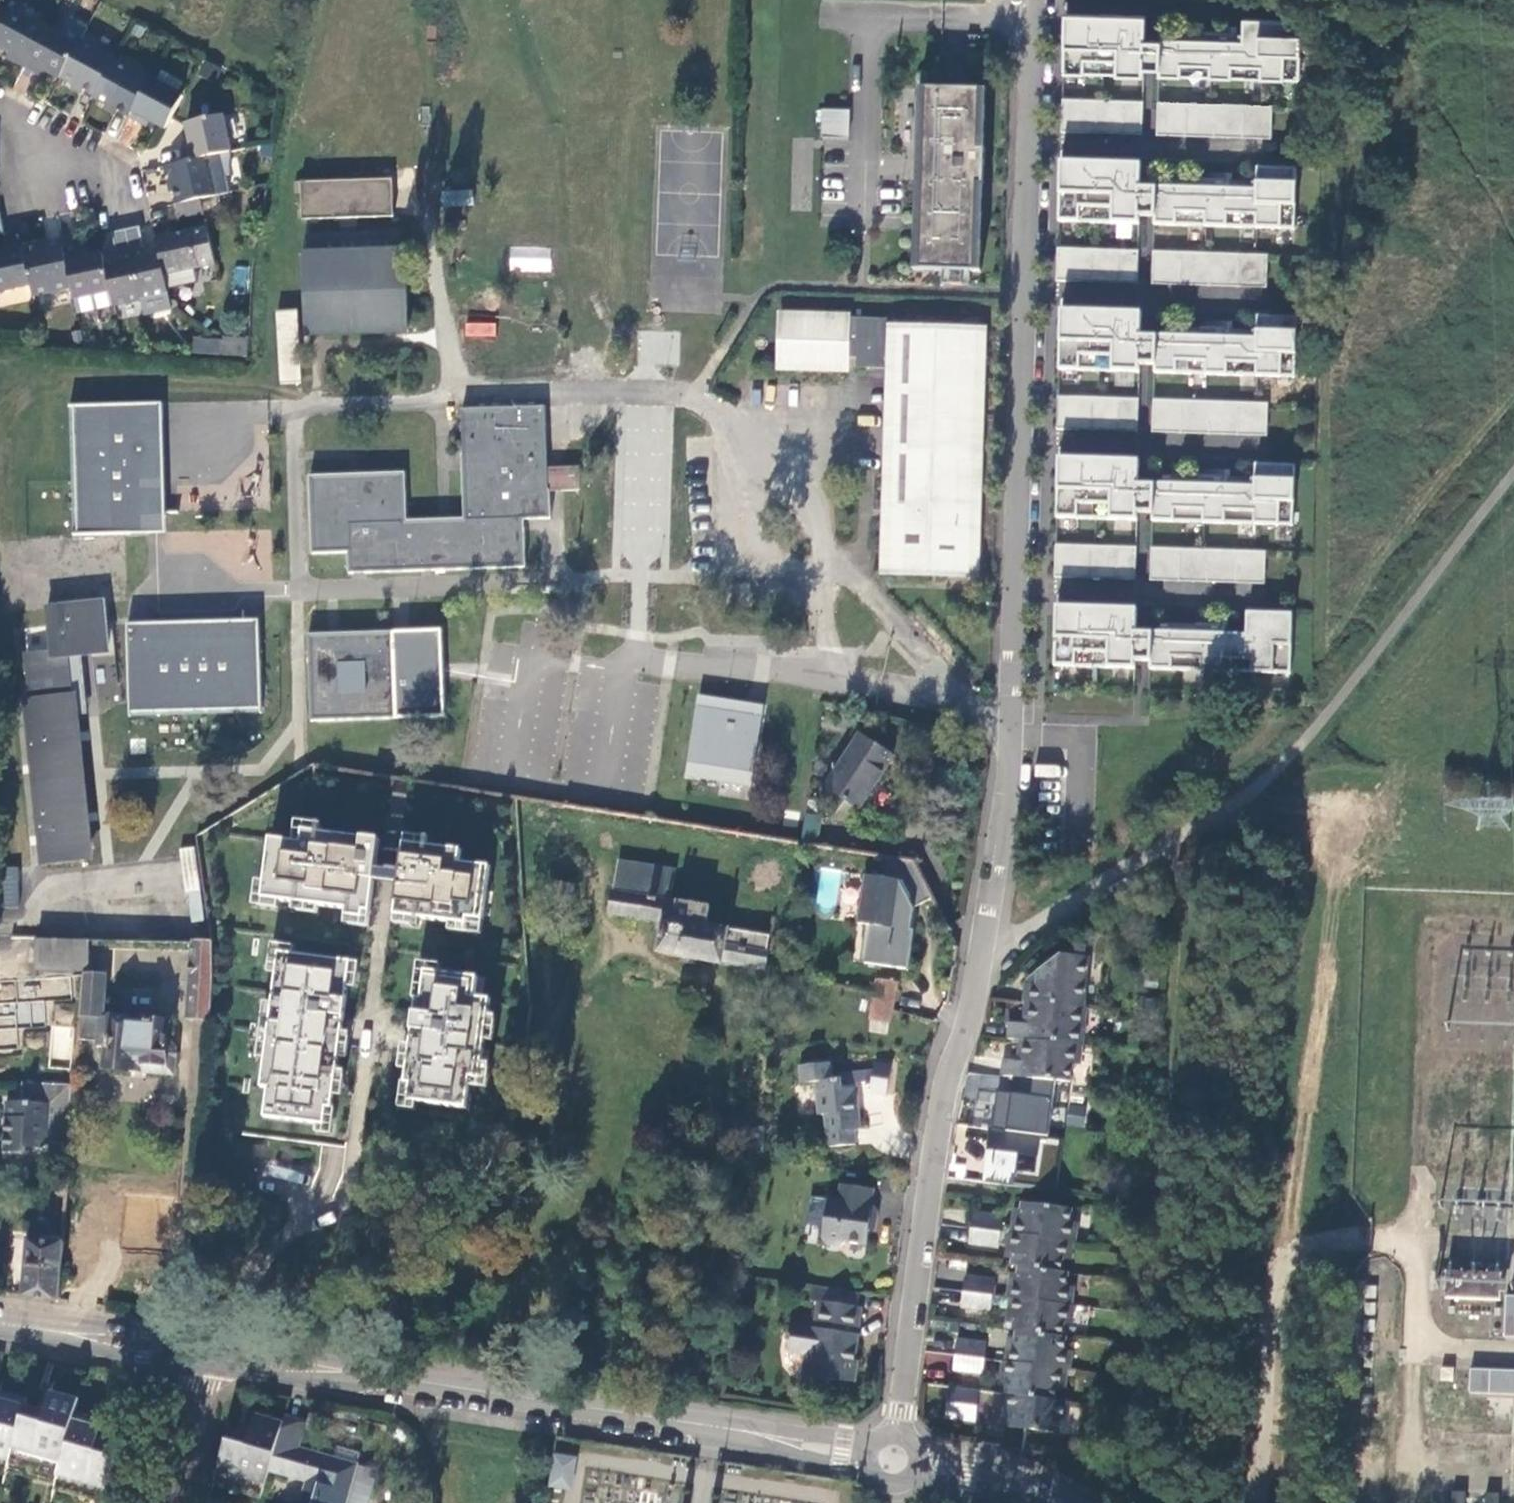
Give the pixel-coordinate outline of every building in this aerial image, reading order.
[(46,29),(0,4),(0,47),(14,54),(11,59),(25,67),(46,29)] [(1146,15),(1065,13),(1063,73),(1144,75),(1145,67),(1160,68),(1159,76),(1300,80),(1302,20),(1244,18),(1244,41),(1160,38),(1160,40),(1145,39),(1146,15)] [(78,47),(46,29),(25,67),(38,74),(41,69),(61,79),(62,78),(78,47)] [(115,62),(116,60),(82,41),(78,47),(62,78),(96,96),(115,62)] [(96,96),(95,99),(130,118),(150,81),(115,62),(96,96)] [(1142,102),(1153,103),(1156,75),(1145,74),(1142,102)] [(166,130),(184,97),(151,80),(150,81),(130,118),(143,125),(147,119),(166,130)] [(956,88),(920,87),(920,88),(926,88),(925,100),(920,103),(920,118),(925,118),(925,128),(919,132),(919,147),(921,147),(920,181),(918,181),(917,195),(922,199),(922,210),(917,210),(916,224),(921,228),(921,239),(916,239),(915,253),(920,257),(920,269),(914,268),(914,269),(981,272),(981,270),(975,270),(976,258),(981,255),(981,241),(976,241),(976,229),(981,226),(982,212),(977,212),(977,200),(982,197),(983,184),(984,184),(985,148),(984,148),(984,135),(979,131),(980,120),(985,120),(985,106),(980,101),(981,90),(987,90),(987,89),(956,88)] [(1144,102),(1063,100),(1061,132),(1142,135),(1144,102)] [(1272,106),(1159,103),(1158,135),(1272,139),(1272,106)] [(849,108),(819,109),(819,138),(849,138),(849,108)] [(189,163),(231,153),(223,117),(188,125),(193,146),(186,148),(189,163)] [(189,163),(170,166),(178,205),(201,200),(230,194),(226,177),(230,176),(231,153),(189,163)] [(1141,164),(1060,161),(1059,221),(1140,224),(1139,216),(1155,217),(1155,224),(1207,226),(1258,227),(1295,229),(1297,168),(1257,167),(1257,190),(1155,186),(1155,188),(1140,187),(1141,164)] [(297,179),(299,216),(392,214),(391,176),(297,179)] [(178,205),(175,206),(177,219),(204,214),(201,200),(178,205)] [(144,253),(139,228),(134,229),(126,231),(141,300),(168,294),(164,275),(160,255),(150,256),(144,253)] [(218,264),(210,228),(157,240),(160,255),(164,275),(218,264)] [(119,232),(111,234),(117,260),(113,264),(105,266),(111,290),(114,306),(141,300),(126,231),(119,232)] [(297,253),(300,332),(403,328),(400,250),(393,250),(393,231),(302,233),(302,253),(297,253)] [(80,259),(76,239),(61,242),(71,289),(73,298),(111,290),(105,266),(103,254),(80,259)] [(71,289),(61,242),(23,250),(30,286),(32,296),(71,289)] [(22,245),(6,247),(7,254),(0,255),(0,293),(30,286),(23,250),(22,245)] [(549,273),(550,249),(509,248),(508,271),(549,273)] [(1139,251),(1058,248),(1057,281),(1137,283),(1139,251)] [(1206,253),(1154,251),(1153,284),(1268,287),(1268,255),(1257,254),(1206,253)] [(111,290),(73,298),(77,313),(114,306),(111,290)] [(296,308),(274,310),(279,385),(301,384),(296,308)] [(1141,312),(1061,309),(1061,321),(1059,369),(1140,372),(1140,364),(1155,365),(1155,372),(1296,377),(1297,316),(1257,315),(1257,337),(1156,334),(1156,336),(1141,335),(1141,312)] [(774,368),(884,372),(877,574),(979,578),(988,321),(776,313),(774,368)] [(468,328),(470,377),(560,373),(558,340),(510,342),(509,326),(468,328)] [(197,356),(222,358),(223,343),(199,342),(197,356)] [(241,359),(243,344),(223,343),(222,358),(241,359)] [(1139,399),(1058,396),(1057,429),(1139,432),(1139,399)] [(1269,403),(1154,400),(1153,432),(1268,436),(1269,403)] [(347,550),(348,571),(521,565),(519,516),(546,514),(544,488),(575,487),(574,465),(543,467),(540,404),(457,407),(462,519),(402,521),(399,473),(307,476),(311,552),(347,550)] [(159,406),(67,410),(73,539),(166,535),(159,406)] [(1139,460),(1059,457),(1059,466),(1057,518),(1138,520),(1138,512),(1153,513),(1153,520),(1293,525),(1295,465),(1255,463),(1254,486),(1154,483),(1154,484),(1138,484),(1139,460)] [(25,702),(40,865),(86,861),(69,697),(67,697),(63,654),(106,650),(102,604),(45,609),(44,595),(62,593),(56,534),(30,537),(40,642),(49,641),(50,655),(25,657),(31,701),(25,702)] [(1137,547),(1056,545),(1055,577),(1136,580),(1137,547)] [(1266,551),(1152,548),(1151,580),(1266,584),(1266,551)] [(1137,608),(1057,606),(1057,615),(1056,665),(1136,669),(1136,661),(1151,661),(1151,668),(1292,673),(1293,613),(1248,612),(1247,634),(1152,631),(1152,633),(1136,632),(1137,608)] [(258,621),(125,627),(130,720),(261,714),(258,621)] [(443,631),(308,636),(313,721),(445,716),(444,671),(443,631)] [(765,706),(696,696),(684,778),(752,787),(765,706)] [(828,787),(861,809),(893,757),(860,736),(828,787)] [(316,788),(315,775),(303,775),(304,789),(316,788)] [(804,813),(802,836),(818,838),(820,814),(804,813)] [(407,845),(404,875),(381,872),(383,843),(307,832),(305,845),(275,841),(267,901),(351,910),(350,919),(366,921),(367,913),(374,914),(379,883),(402,885),(399,918),(471,927),(471,921),(487,923),(493,869),(463,865),(465,852),(407,845)] [(933,897),(914,859),(887,855),(884,878),(866,875),(858,923),(870,925),(865,963),(908,969),(915,930),(911,929),(915,907),(933,897)] [(19,910),(18,870),(0,869),(0,909),(19,910)] [(723,958),(766,966),(772,934),(702,922),(706,904),(657,895),(659,877),(616,871),(611,913),(664,921),(659,952),(722,964),(723,958)] [(90,941),(37,940),(37,973),(90,973),(90,941)] [(189,1018),(211,1020),(212,1003),(212,962),(212,941),(190,941),(189,1018)] [(354,963),(280,954),(262,1090),(269,1091),(267,1120),(319,1127),(318,1134),(335,1136),(338,1110),(336,1110),(354,963)] [(1032,979),(1030,1003),(1090,1008),(1093,971),(1088,971),(1089,963),(1081,962),(1032,979)] [(430,974),(425,1001),(420,1001),(409,1086),(415,1087),(413,1104),(471,1111),(474,1081),(484,1081),(494,1002),(479,1000),(482,980),(430,974)] [(83,977),(79,1037),(109,1039),(107,1069),(172,1073),(174,1049),(167,1042),(169,1022),(102,1018),(106,978),(83,977)] [(877,978),(876,990),(873,1007),(891,1009),(896,981),(877,978)] [(1087,1045),(1089,1045),(1092,1009),(1090,1008),(1030,1003),(1028,1022),(1014,1021),(1012,1039),(1024,1040),(1087,1045)] [(44,1007),(32,1006),(19,1005),(18,1019),(42,1022),(44,1007)] [(891,1009),(873,1007),(869,1031),(888,1033),(891,1009)] [(71,1059),(73,1027),(52,1025),(50,1057),(71,1059)] [(0,1027),(0,1044),(15,1045),(15,1028),(0,1027)] [(1036,1079),(1076,1083),(1077,1063),(1085,1064),(1087,1045),(1024,1040),(1022,1060),(1009,1058),(1006,1076),(1009,1076),(1036,1079)] [(831,1062),(800,1065),(800,1084),(815,1082),(819,1115),(828,1114),(829,1130),(827,1131),(828,1147),(855,1144),(854,1129),(861,1129),(859,1110),(856,1109),(854,1085),(867,1081),(869,1086),(871,1084),(872,1087),(870,1092),(887,1095),(891,1065),(875,1062),(874,1070),(839,1074),(839,1078),(833,1078),(831,1062)] [(74,1088),(23,1086),(23,1105),(7,1104),(6,1154),(27,1155),(28,1150),(44,1150),(50,1145),(72,1147),(74,1088)] [(1066,1105),(1066,1125),(1082,1125),(1082,1105),(1066,1105)] [(983,1184),(1056,1195),(1064,1138),(987,1129),(983,1184)] [(873,1187),(840,1184),(838,1199),(827,1198),(821,1237),(826,1243),(840,1245),(846,1240),(867,1244),(870,1222),(876,1218),(877,1209),(873,1204),(872,1204),(873,1187)] [(1080,1240),(1082,1241),(1084,1222),(1077,1220),(1078,1209),(1027,1202),(1025,1215),(1021,1214),(1020,1224),(1017,1224),(1016,1233),(1080,1240)] [(980,1211),(977,1228),(1007,1232),(1009,1214),(980,1211)] [(1007,1232),(977,1228),(976,1245),(1005,1248),(1007,1232)] [(1068,1272),(1069,1259),(1077,1260),(1080,1240),(1016,1233),(1013,1233),(1012,1241),(1015,1240),(1014,1250),(1018,1250),(1017,1266),(1024,1267),(1068,1272)] [(66,1245),(31,1240),(31,1244),(16,1242),(9,1293),(23,1296),(23,1297),(58,1302),(66,1245)] [(1503,1271),(1445,1265),(1442,1297),(1500,1303),(1503,1271)] [(1073,1285),(1075,1273),(1071,1272),(1068,1272),(1024,1267),(1022,1279),(1018,1279),(1017,1289),(1014,1288),(1013,1296),(1015,1296),(1079,1304),(1081,1286),(1073,1285)] [(971,1275),(970,1291),(998,1294),(1001,1278),(971,1275)] [(860,1293),(813,1285),(810,1301),(817,1301),(814,1327),(791,1323),(789,1333),(786,1333),(785,1339),(788,1341),(786,1350),(804,1352),(811,1362),(808,1379),(827,1383),(833,1378),(848,1381),(855,1376),(857,1361),(855,1360),(858,1332),(862,1307),(858,1305),(860,1293)] [(1365,1297),(1376,1297),(1376,1285),(1365,1285),(1365,1297)] [(998,1294),(970,1291),(968,1309),(996,1312),(998,1294)] [(1079,1324),(1081,1305),(1079,1304),(1015,1296),(1014,1305),(1016,1305),(1015,1315),(1019,1315),(1017,1330),(1022,1330),(1071,1336),(1072,1323),(1079,1324)] [(1513,1336),(1513,1296),(1506,1296),(1505,1335),(1513,1336)] [(1365,1314),(1375,1315),(1375,1302),(1365,1302),(1365,1314)] [(1363,1331),(1374,1332),(1374,1320),(1364,1319),(1363,1331)] [(1011,1361),(1077,1369),(1079,1352),(1071,1350),(1073,1336),(1071,1336),(1022,1330),(1020,1344),(1016,1344),(1014,1355),(1012,1354),(1011,1361)] [(963,1338),(961,1355),(990,1358),(992,1342),(963,1338)] [(990,1358),(961,1355),(959,1373),(989,1376),(990,1358)] [(1072,1400),(1077,1369),(1011,1361),(1008,1360),(1008,1368),(1010,1368),(1009,1378),(1012,1379),(1010,1393),(1072,1400)] [(1444,1380),(1455,1381),(1456,1369),(1444,1368),(1444,1380)] [(1513,1393),(1513,1369),(1470,1368),(1469,1391),(1513,1393)] [(987,1390),(956,1386),(953,1416),(983,1419),(987,1390)] [(7,1465),(9,1458),(24,1407),(26,1400),(0,1393),(0,1463),(7,1465)] [(1075,1419),(1077,1401),(1072,1400),(1010,1393),(1010,1398),(1014,1398),(1012,1411),(1017,1412),(1015,1427),(1065,1433),(1068,1419),(1075,1419)] [(24,1407),(9,1458),(31,1464),(32,1459),(59,1467),(74,1415),(78,1402),(50,1394),(45,1412),(24,1407)] [(59,1467),(56,1479),(105,1493),(118,1447),(97,1441),(103,1422),(74,1415),(59,1467)] [(271,1469),(310,1479),(303,1502),(347,1502),(359,1463),(299,1446),(305,1421),(286,1416),(284,1426),(271,1469)] [(231,1431),(218,1478),(265,1491),(271,1469),(284,1426),(256,1418),(251,1438),(231,1431)] [(577,1460),(560,1457),(556,1483),(572,1486),(577,1460)] [(373,1467),(359,1463),(347,1502),(370,1502),(377,1480),(370,1478),(373,1467)] [(1470,1487),(1457,1487),(1457,1502),(1470,1502),(1470,1487)] [(1491,1502),(1504,1502),(1504,1488),(1491,1488),(1491,1502)]
